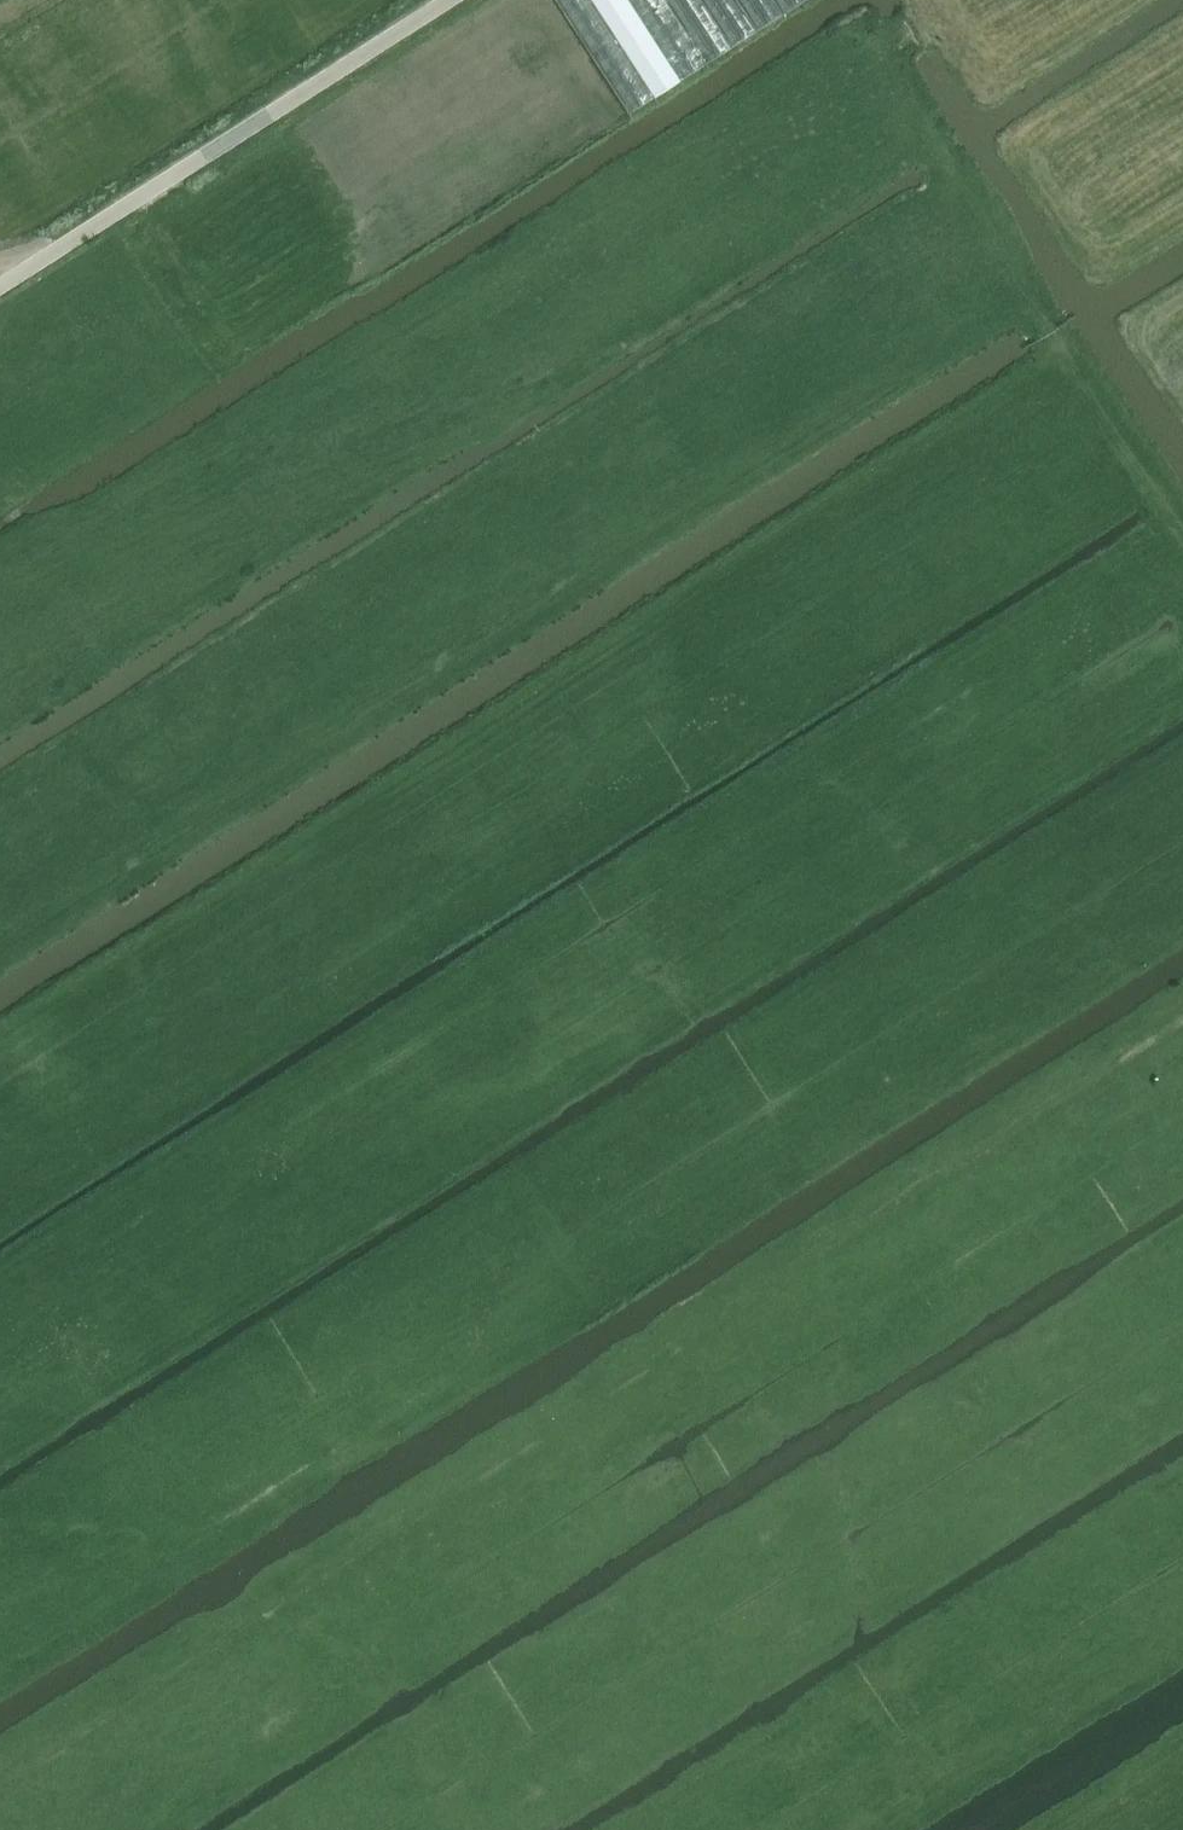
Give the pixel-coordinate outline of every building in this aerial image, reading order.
[(282,134),(374,277),(804,0),(490,0),(282,134)]
